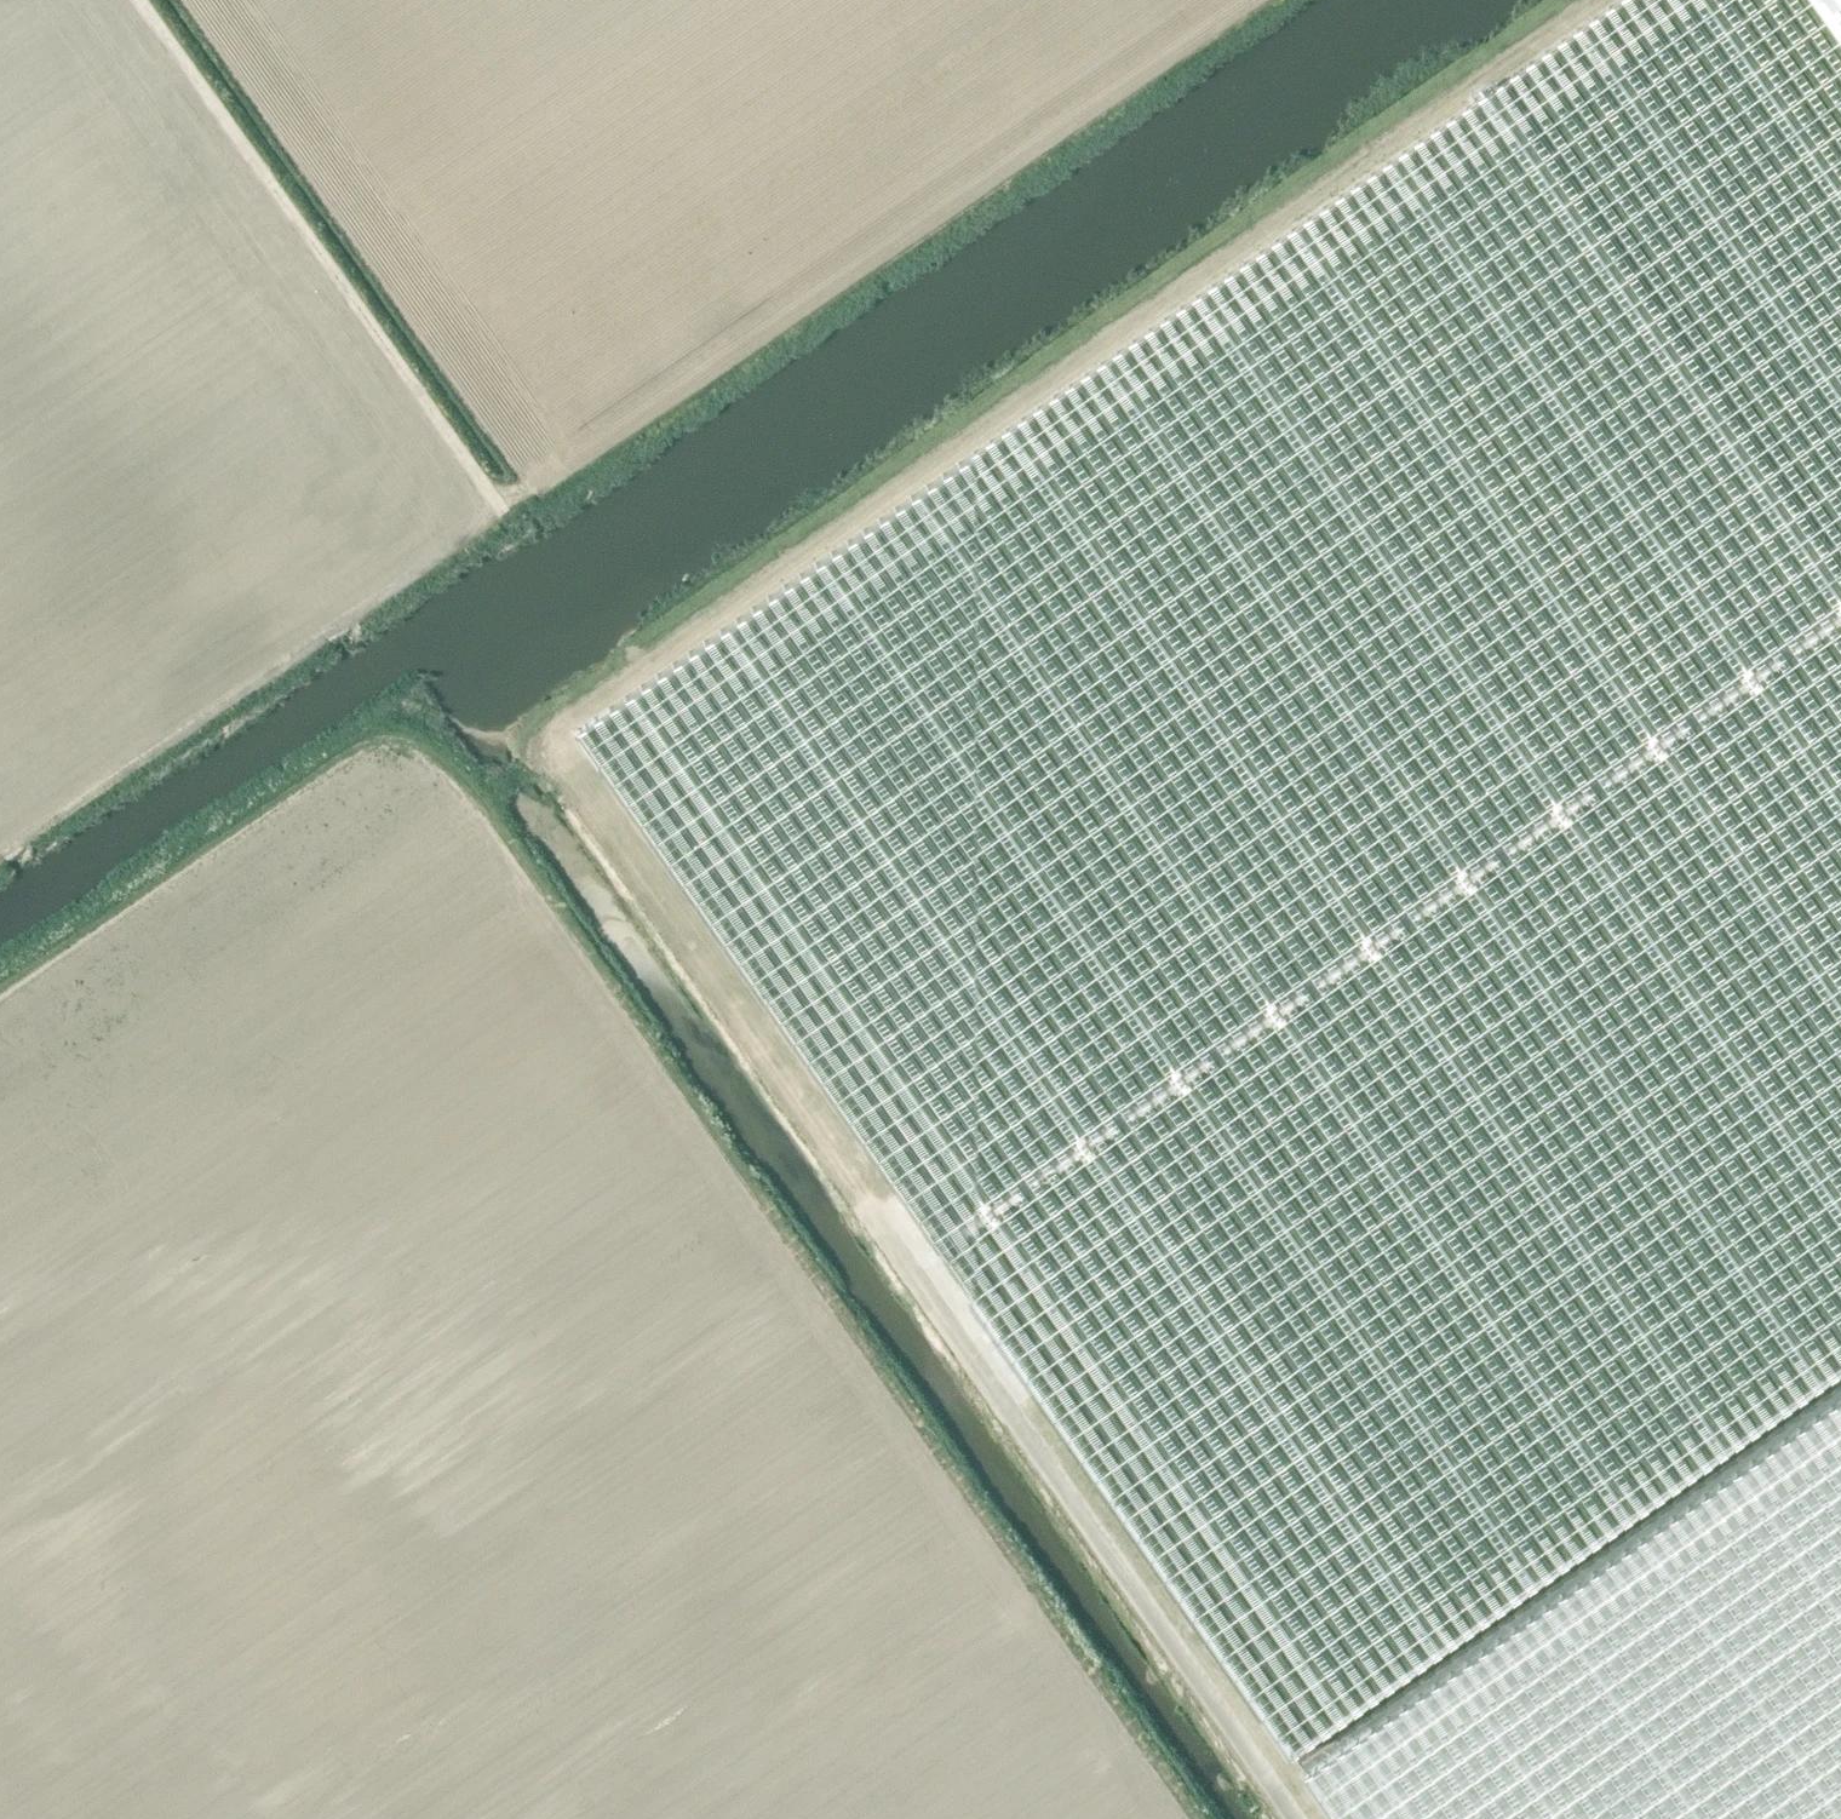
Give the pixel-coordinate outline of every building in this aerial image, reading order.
[(1840,37),(1840,0),(1815,0),(1840,37)] [(1317,1777),(1346,1818),(1840,1818),(1840,1409),(1317,1777)]
